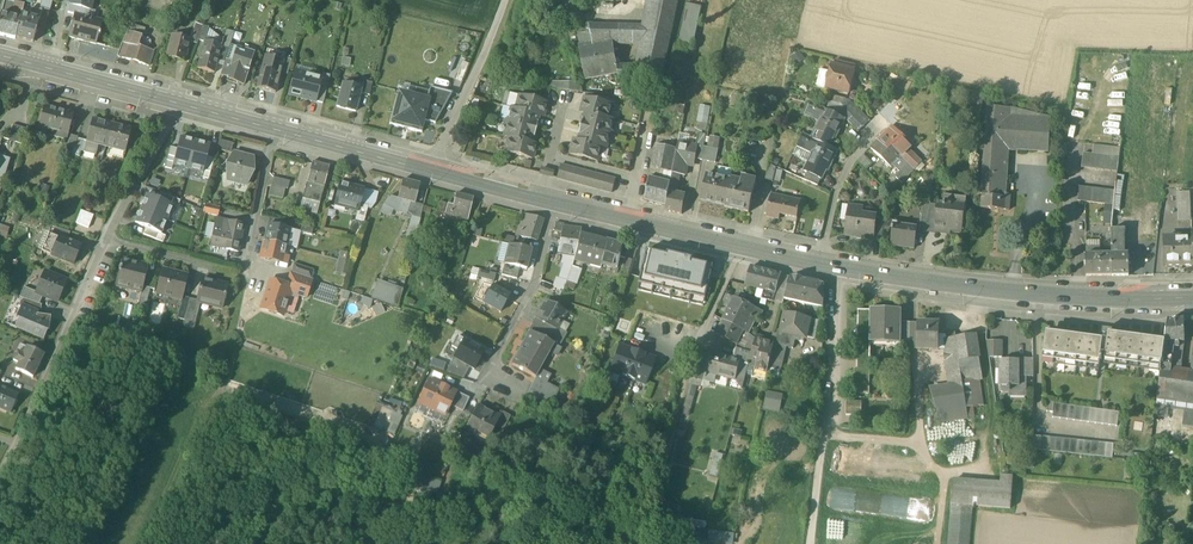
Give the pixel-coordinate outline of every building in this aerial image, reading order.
[(41,8),(50,10),(53,0),(43,0),(41,8)] [(70,5),(88,10),(90,11),(91,9),(94,0),(71,0),(70,5)] [(638,79),(661,81),(677,0),(650,0),(646,26),(644,42),(640,66),(638,79)] [(24,4),(15,2),(14,9),(16,17),(20,18),(22,12),(24,4)] [(680,45),(693,47),(701,6),(688,3),(680,45)] [(88,10),(70,5),(68,13),(75,15),(86,18),(88,10)] [(41,12),(32,10),(30,17),(39,19),(41,12)] [(22,12),(20,18),(15,38),(16,38),(33,43),(39,19),(30,17),(30,14),(22,12)] [(1,13),(0,16),(0,35),(15,39),(16,38),(15,38),(20,18),(16,17),(1,13)] [(86,18),(75,15),(69,37),(96,44),(102,22),(86,18)] [(646,26),(588,24),(590,32),(593,43),(598,61),(616,58),(613,44),(612,40),(616,40),(644,42),(646,26)] [(143,37),(145,30),(130,25),(126,32),(141,37),(143,37)] [(220,38),(208,29),(203,27),(198,41),(205,43),(202,55),(201,55),(197,69),(214,74),(215,73),(214,73),(216,65),(217,65),(218,61),(222,46),(223,39),(220,38)] [(235,33),(226,30),(223,39),(222,46),(229,48),(235,33)] [(137,48),(138,46),(141,37),(126,32),(122,43),(137,48)] [(590,32),(578,33),(581,45),(593,43),(590,32)] [(190,39),(173,34),(167,56),(184,61),(190,39)] [(137,48),(122,43),(117,56),(149,67),(154,52),(138,46),(137,48)] [(616,58),(598,61),(593,43),(581,45),(587,78),(618,72),(617,66),(616,58)] [(229,48),(222,46),(218,61),(225,62),(226,59),(229,48)] [(239,55),(235,53),(232,61),(227,76),(235,79),(235,81),(244,84),(249,69),(248,69),(254,52),(241,48),(239,55)] [(283,59),(266,55),(264,63),(272,66),(271,68),(281,71),(284,60),(283,59)] [(292,59),(284,57),(283,59),(284,60),(281,71),(281,72),(288,74),(292,59)] [(232,61),(226,59),(225,62),(221,74),(227,76),(232,61)] [(272,66),(264,63),(257,88),(276,93),(281,72),(281,71),(271,68),(272,66)] [(855,70),(832,65),(830,72),(821,70),(817,85),(849,93),(855,70)] [(628,78),(628,66),(617,66),(618,72),(620,78),(628,78)] [(640,66),(628,66),(628,78),(638,79),(640,66)] [(322,79),(294,72),(288,95),(316,102),(322,79)] [(323,74),(322,79),(316,102),(323,104),(330,76),(323,74)] [(578,83),(555,82),(555,85),(554,89),(583,92),(581,84),(578,85),(578,83)] [(362,88),(343,83),(337,106),(356,111),(362,88)] [(539,98),(547,100),(550,90),(542,88),(539,98)] [(432,101),(427,122),(436,124),(452,94),(431,89),(429,100),(432,101)] [(429,100),(399,93),(390,126),(423,134),(427,122),(432,101),(429,100)] [(547,102),(519,95),(516,110),(538,116),(543,117),(547,102)] [(613,105),(586,98),(582,112),(587,113),(610,119),(613,105)] [(851,101),(846,99),(842,104),(841,105),(844,108),(851,101)] [(851,101),(844,108),(863,127),(870,120),(851,101)] [(698,120),(708,122),(711,106),(701,104),(698,120)] [(840,116),(816,105),(815,109),(814,109),(812,112),(813,112),(811,116),(824,123),(820,131),(817,130),(813,139),(830,147),(834,139),(836,140),(845,120),(846,119),(840,116)] [(73,114),(44,107),(39,128),(52,131),(50,136),(67,140),(73,114)] [(1051,119),(1011,109),(988,107),(987,124),(1010,126),(1008,149),(1049,152),(1051,119)] [(863,127),(844,108),(842,110),(840,116),(846,119),(845,120),(848,121),(858,132),(863,127)] [(516,110),(511,109),(507,122),(536,130),(537,122),(538,116),(516,110)] [(610,119),(587,113),(585,119),(584,119),(582,127),(611,134),(615,121),(610,119)] [(111,125),(92,120),(86,142),(97,145),(106,147),(111,125)] [(536,130),(507,122),(504,136),(508,138),(531,143),(533,136),(534,136),(536,130)] [(1010,126),(987,124),(983,190),(990,191),(990,193),(996,193),(996,194),(1005,194),(1008,149),(1010,126)] [(28,130),(13,125),(8,140),(23,145),(28,130)] [(130,130),(111,125),(106,147),(125,152),(130,130)] [(893,126),(878,140),(887,149),(890,146),(902,158),(909,164),(914,170),(922,162),(909,150),(913,146),(893,126)] [(611,134),(582,127),(580,135),(581,135),(580,141),(603,147),(608,148),(611,134)] [(70,136),(65,152),(73,154),(78,138),(70,136)] [(813,139),(808,137),(807,140),(804,145),(805,145),(803,148),(815,154),(811,164),(809,163),(804,172),(808,174),(821,180),(826,171),(828,172),(838,151),(830,147),(813,139)] [(78,138),(73,154),(80,156),(84,140),(78,138)] [(188,169),(195,142),(181,138),(178,150),(173,166),(188,169)] [(531,143),(508,138),(504,152),(532,159),(536,145),(531,143)] [(705,141),(697,139),(696,145),(697,145),(695,159),(702,160),(704,147),(705,141)] [(233,143),(219,140),(217,150),(231,153),(233,143)] [(580,141),(575,140),(571,154),(599,161),(603,147),(580,141)] [(887,149),(878,140),(871,147),(892,168),(897,164),(902,158),(890,146),(887,149)] [(97,145),(86,142),(84,153),(95,156),(97,145)] [(195,142),(188,169),(204,173),(208,158),(211,146),(195,142)] [(691,147),(678,144),(677,149),(673,173),(680,174),(680,175),(685,176),(688,162),(694,163),(695,159),(697,145),(696,145),(691,144),(691,147)] [(677,149),(657,145),(652,169),(673,173),(677,149)] [(1094,145),(1093,155),(1098,156),(1105,157),(1112,158),(1119,159),(1120,148),(1094,145)] [(719,150),(704,147),(702,160),(716,163),(719,150)] [(173,166),(178,150),(171,148),(165,168),(172,170),(173,166)] [(242,155),(234,153),(227,165),(227,173),(231,174),(231,182),(245,185),(253,173),(252,158),(243,158),(242,155)] [(1082,168),(1096,170),(1098,156),(1093,155),(1084,154),(1082,168)] [(1105,157),(1098,156),(1096,170),(1103,171),(1105,157)] [(0,157),(0,190),(10,160),(0,157)] [(1112,158),(1105,157),(1103,171),(1110,172),(1112,158)] [(208,158),(204,173),(202,178),(209,180),(214,159),(208,158)] [(909,164),(902,158),(897,164),(903,170),(909,164)] [(1119,159),(1112,158),(1110,172),(1117,173),(1119,159)] [(329,167),(312,162),(307,182),(324,186),(329,167)] [(903,170),(897,177),(903,183),(915,170),(914,170),(909,164),(903,170)] [(617,179),(561,165),(557,178),(613,193),(617,179)] [(781,182),(784,168),(769,166),(766,179),(781,182)] [(652,169),(650,178),(671,184),(673,173),(652,169)] [(680,174),(673,173),(671,184),(669,191),(676,193),(680,175),(680,174)] [(731,179),(708,174),(702,202),(725,207),(731,179)] [(821,180),(808,174),(805,180),(818,186),(821,180)] [(274,177),(272,185),(285,189),(288,189),(290,181),(274,177)] [(744,177),(743,182),(731,179),(725,207),(750,213),(757,180),(744,177)] [(671,184),(650,178),(646,201),(666,207),(669,191),(671,184)] [(895,179),(889,185),(893,190),(899,183),(895,179)] [(420,184),(403,180),(398,198),(398,199),(410,202),(415,203),(420,184)] [(324,186),(307,182),(303,198),(319,203),(324,186)] [(363,189),(339,183),(333,205),(335,205),(335,202),(345,204),(344,207),(357,211),(358,211),(360,203),(363,189)] [(272,185),(269,196),(283,199),(285,189),(272,185)] [(1078,202),(1085,203),(1086,189),(1079,188),(1078,202)] [(1085,203),(1092,203),(1094,189),(1086,189),(1085,203)] [(1092,203),(1099,204),(1101,190),(1094,189),(1092,203)] [(996,193),(990,193),(990,191),(983,190),(982,209),(1009,210),(1010,194),(1005,194),(996,194),(996,193)] [(1099,204),(1106,205),(1108,191),(1101,190),(1099,204)] [(676,193),(669,191),(666,207),(666,211),(682,214),(686,195),(676,193)] [(1106,205),(1113,206),(1114,198),(1115,192),(1108,191),(1106,205)] [(1178,193),(1179,220),(1191,220),(1190,192),(1178,193)] [(161,193),(158,199),(174,206),(178,207),(180,201),(161,193)] [(473,198),(456,193),(454,203),(453,206),(470,210),(473,198)] [(147,195),(141,209),(168,220),(174,206),(158,199),(147,195)] [(801,201),(772,195),(767,217),(780,220),(781,215),(798,219),(801,201)] [(397,198),(390,196),(384,204),(391,208),(397,198)] [(397,198),(391,208),(398,212),(406,215),(410,202),(398,199),(398,198),(397,198)] [(448,204),(440,202),(437,211),(451,215),(465,220),(468,220),(470,210),(453,206),(448,204)] [(368,205),(360,203),(358,211),(357,211),(355,219),(364,221),(368,205)] [(965,206),(938,203),(934,231),(962,235),(965,206)] [(219,208),(205,205),(204,213),(218,216),(219,208)] [(1105,224),(1112,225),(1113,206),(1107,205),(1105,224)] [(162,234),(168,220),(141,209),(135,223),(146,228),(162,234)] [(94,216),(81,211),(78,217),(91,222),(94,216)] [(451,215),(437,211),(436,216),(450,219),(451,215)] [(543,219),(523,214),(516,235),(536,241),(543,219)] [(876,220),(861,218),(861,216),(849,214),(846,235),(873,239),(876,220)] [(465,220),(451,215),(450,219),(464,223),(465,220)] [(420,218),(411,216),(408,230),(417,232),(420,218)] [(928,217),(922,216),(920,232),(926,233),(928,217)] [(91,222),(78,217),(76,223),(89,228),(91,222)] [(244,225),(216,219),(211,246),(238,252),(244,225)] [(564,224),(556,222),(554,231),(562,233),(563,226),(564,224)] [(293,232),(268,226),(264,241),(287,246),(289,236),(292,237),(293,232)] [(313,229),(301,226),(300,232),(312,235),(313,229)] [(581,229),(563,226),(562,233),(560,238),(578,242),(580,234),(581,229)] [(68,231),(55,227),(52,234),(52,235),(55,236),(56,235),(59,237),(65,239),(68,231)] [(918,229),(894,227),(892,246),(915,249),(918,229)] [(166,236),(162,234),(146,228),(143,234),(164,242),(166,236)] [(1126,230),(1112,230),(1112,255),(1126,255),(1125,237),(1126,230)] [(607,241),(580,234),(578,242),(574,257),(574,260),(590,264),(590,265),(600,268),(601,264),(607,241)] [(54,238),(48,236),(42,251),(51,255),(59,237),(56,235),(55,236),(54,238)] [(1166,237),(1166,252),(1163,252),(1164,266),(1192,265),(1192,258),(1192,236),(1166,237)] [(65,239),(59,237),(51,255),(74,264),(81,246),(65,239)] [(578,242),(560,238),(557,253),(564,254),(574,257),(578,242)] [(287,246),(264,241),(260,258),(286,264),(288,257),(285,256),(287,246)] [(623,245),(607,241),(601,264),(617,268),(623,245)] [(532,250),(510,244),(504,265),(520,269),(520,268),(526,270),(532,250)] [(648,248),(638,290),(706,306),(716,264),(648,248)] [(350,253),(341,251),(339,258),(348,260),(350,253)] [(574,257),(564,254),(561,263),(563,264),(558,278),(567,281),(572,266),(574,260),(574,257)] [(1100,255),(1088,255),(1088,276),(1112,276),(1112,255),(1100,255)] [(1126,255),(1112,255),(1112,276),(1130,276),(1129,255),(1126,255)] [(348,260),(339,258),(336,272),(345,274),(348,260)] [(633,260),(626,258),(620,279),(627,280),(629,274),(633,260)] [(148,267),(122,260),(116,285),(141,292),(148,267)] [(314,270),(294,264),(291,273),(312,280),(314,270)] [(502,275),(517,279),(520,269),(504,265),(502,275)] [(581,270),(572,266),(567,281),(577,284),(581,270)] [(782,275),(751,267),(746,285),(764,290),(762,299),(774,303),(782,275)] [(496,274),(479,269),(477,277),(494,281),(496,274)] [(187,276),(162,270),(156,294),(181,300),(182,300),(182,298),(187,276)] [(66,281),(44,272),(36,292),(43,295),(58,301),(66,281)] [(294,289),(292,295),(308,300),(313,285),(290,277),(287,287),(294,289)] [(824,284),(792,277),(786,298),(824,308),(824,284)] [(227,285),(202,279),(197,300),(197,302),(200,303),(222,308),(227,285)] [(287,287),(270,281),(260,313),(284,320),(292,295),(294,289),(287,287)] [(510,295),(493,285),(483,302),(501,312),(510,295)] [(36,292),(24,287),(19,297),(22,298),(39,304),(43,295),(36,292)] [(145,310),(150,289),(143,288),(137,308),(145,310)] [(387,294),(374,290),(372,297),(397,305),(400,299),(391,296),(387,294)] [(364,296),(361,304),(370,307),(373,299),(364,296)] [(39,304),(22,298),(18,306),(22,308),(23,307),(38,313),(41,305),(39,304)] [(190,299),(182,298),(182,300),(181,300),(178,311),(186,313),(190,299)] [(197,300),(190,299),(186,313),(186,315),(197,317),(200,303),(197,302),(197,300)] [(743,303),(736,299),(724,321),(744,332),(752,316),(754,311),(742,305),(743,303)] [(566,313),(545,301),(536,318),(557,330),(558,328),(566,313)] [(38,313),(23,307),(22,308),(18,318),(20,319),(17,327),(42,338),(46,329),(44,328),(46,324),(49,325),(50,317),(37,316),(38,313)] [(760,314),(754,311),(752,316),(758,320),(760,314)] [(901,311),(858,311),(857,369),(855,369),(854,394),(870,394),(871,335),(887,335),(887,338),(888,338),(888,342),(902,343),(902,323),(901,323),(901,311)] [(809,319),(787,314),(783,332),(796,335),(805,337),(809,319)] [(557,330),(536,318),(532,324),(557,338),(557,339),(562,342),(567,333),(558,328),(557,330)] [(819,321),(809,319),(805,337),(814,339),(819,321)] [(744,332),(724,321),(717,335),(738,346),(744,332)] [(1184,321),(1168,321),(1165,342),(1165,343),(1176,343),(1185,342),(1184,321)] [(911,323),(902,323),(902,343),(910,343),(911,324),(911,323)] [(554,344),(557,339),(557,338),(532,324),(528,331),(531,332),(554,344)] [(939,324),(918,324),(917,349),(938,349),(939,324)] [(1165,342),(1110,334),(1110,332),(1104,331),(1102,340),(1100,359),(1161,368),(1165,343),(1165,342)] [(531,332),(512,365),(536,378),(536,377),(538,378),(540,376),(544,378),(547,374),(540,370),(541,369),(539,368),(548,352),(550,353),(550,352),(551,353),(552,352),(557,355),(560,350),(561,350),(562,349),(554,344),(531,332)] [(783,332),(779,345),(786,347),(793,348),(796,335),(783,332)] [(1102,340),(1047,333),(1043,359),(1099,367),(1100,359),(1102,340)] [(947,339),(943,340),(950,386),(930,390),(937,413),(943,422),(968,418),(967,408),(963,382),(978,380),(983,379),(976,334),(947,339)] [(484,352),(464,340),(464,341),(458,337),(452,347),(458,350),(454,358),(470,367),(474,370),(484,352)] [(775,344),(756,339),(753,353),(751,359),(770,363),(775,344)] [(1003,341),(987,341),(989,358),(1003,358),(1003,341)] [(1176,343),(1165,343),(1161,368),(1161,372),(1171,373),(1176,343)] [(779,345),(775,344),(770,363),(769,367),(781,370),(786,347),(779,345)] [(655,359),(619,345),(609,371),(645,384),(655,359)] [(44,355),(27,347),(23,355),(19,363),(16,369),(33,377),(44,355)] [(753,353),(737,348),(734,359),(740,361),(736,380),(745,382),(751,359),(753,353)] [(708,352),(701,350),(694,379),(703,381),(705,371),(704,371),(708,352)] [(23,355),(17,352),(13,361),(19,363),(23,355)] [(734,359),(708,352),(704,371),(705,371),(736,380),(740,361),(734,359)] [(470,367),(454,358),(446,373),(463,379),(470,367)] [(1019,359),(1008,359),(1008,361),(1001,361),(1001,386),(1009,386),(1019,387),(1019,372),(1019,359)] [(1033,359),(1019,359),(1019,372),(1027,372),(1027,377),(1033,377),(1033,359)] [(445,364),(432,360),(430,367),(442,372),(445,364)] [(1181,371),(1181,375),(1178,397),(1192,399),(1192,373),(1181,371)] [(1019,372),(1019,387),(1009,386),(1010,392),(1010,396),(1026,396),(1026,389),(1027,389),(1027,377),(1027,372),(1019,372)] [(1171,373),(1161,372),(1155,412),(1164,413),(1165,408),(1166,395),(1175,396),(1175,399),(1178,399),(1178,397),(1181,375),(1171,373)] [(978,380),(963,382),(967,408),(971,407),(983,406),(978,380)] [(441,386),(429,381),(418,403),(439,413),(443,406),(447,405),(450,406),(455,395),(447,391),(448,389),(441,385),(441,386)] [(556,393),(534,381),(526,396),(550,408),(556,393)] [(0,388),(0,409),(10,413),(17,395),(0,388)] [(764,409),(781,412),(784,394),(768,390),(764,409)] [(468,399),(456,393),(455,395),(450,406),(462,412),(468,399)] [(1178,397),(1178,399),(1175,399),(1175,396),(1166,395),(1165,408),(1185,410),(1183,423),(1192,424),(1192,399),(1178,397)] [(862,403),(847,402),(846,415),(861,416),(862,403)] [(1119,413),(1055,404),(1054,413),(1053,418),(1117,427),(1119,413)] [(499,417),(478,406),(467,427),(489,439),(496,427),(500,418),(499,417)] [(509,418),(501,413),(499,417),(500,418),(496,427),(503,430),(509,418)] [(385,419),(371,415),(365,432),(380,437),(385,419)] [(1114,444),(1035,436),(1033,450),(1113,458),(1114,444)] [(719,477),(723,453),(715,452),(712,475),(719,477)] [(1001,485),(954,481),(952,504),(974,506),(1011,508),(1013,477),(1002,476),(1001,485)] [(952,504),(951,511),(950,511),(948,543),(971,543),(973,513),(973,508),(974,508),(974,506),(952,504)] [(729,543),(734,543),(736,533),(710,530),(708,541),(729,543)]
